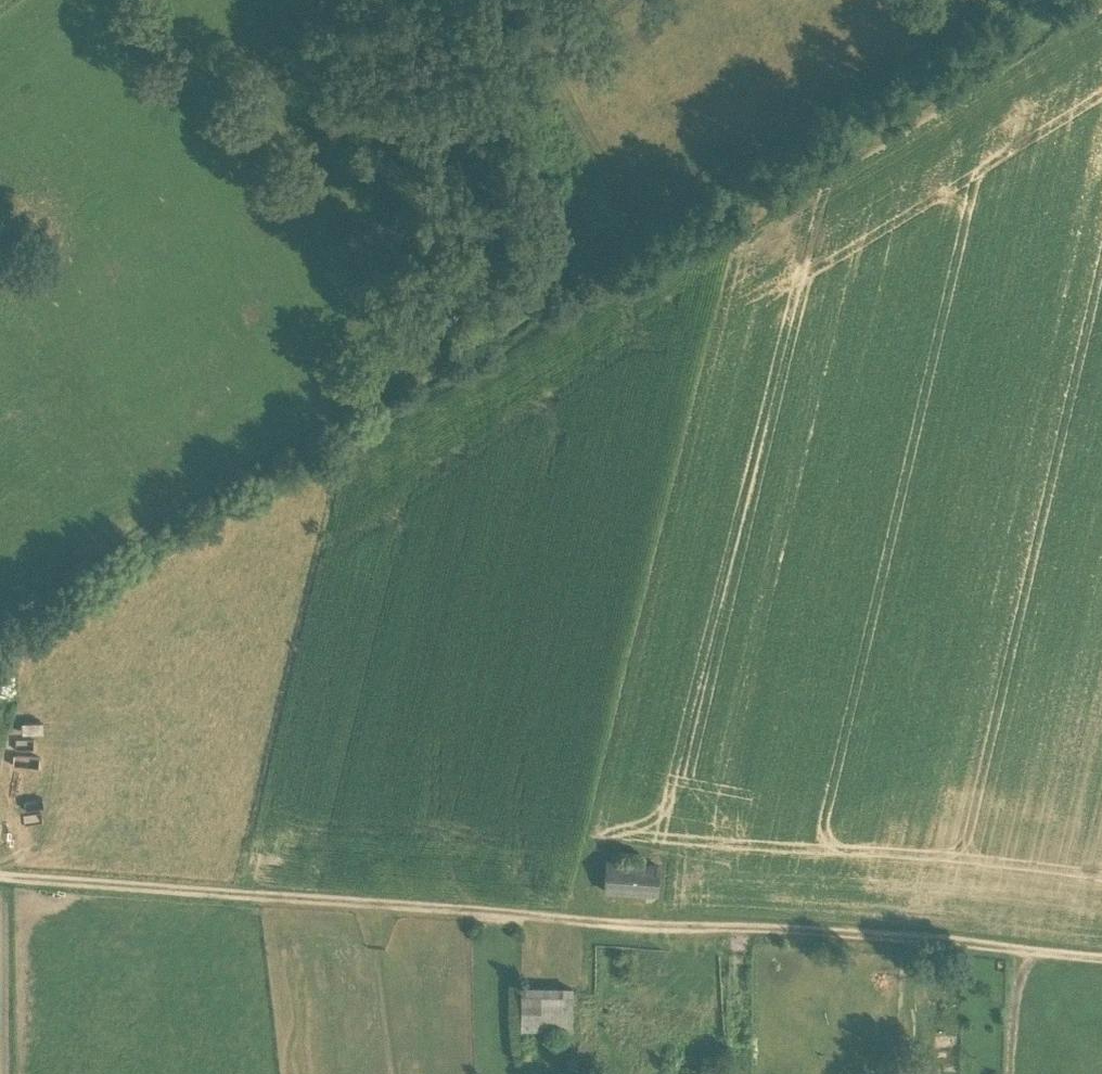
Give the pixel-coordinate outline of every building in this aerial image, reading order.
[(603,864),(602,895),(658,897),(660,866),(603,864)] [(522,1033),(578,1035),(577,989),(521,991),(522,1033)]
